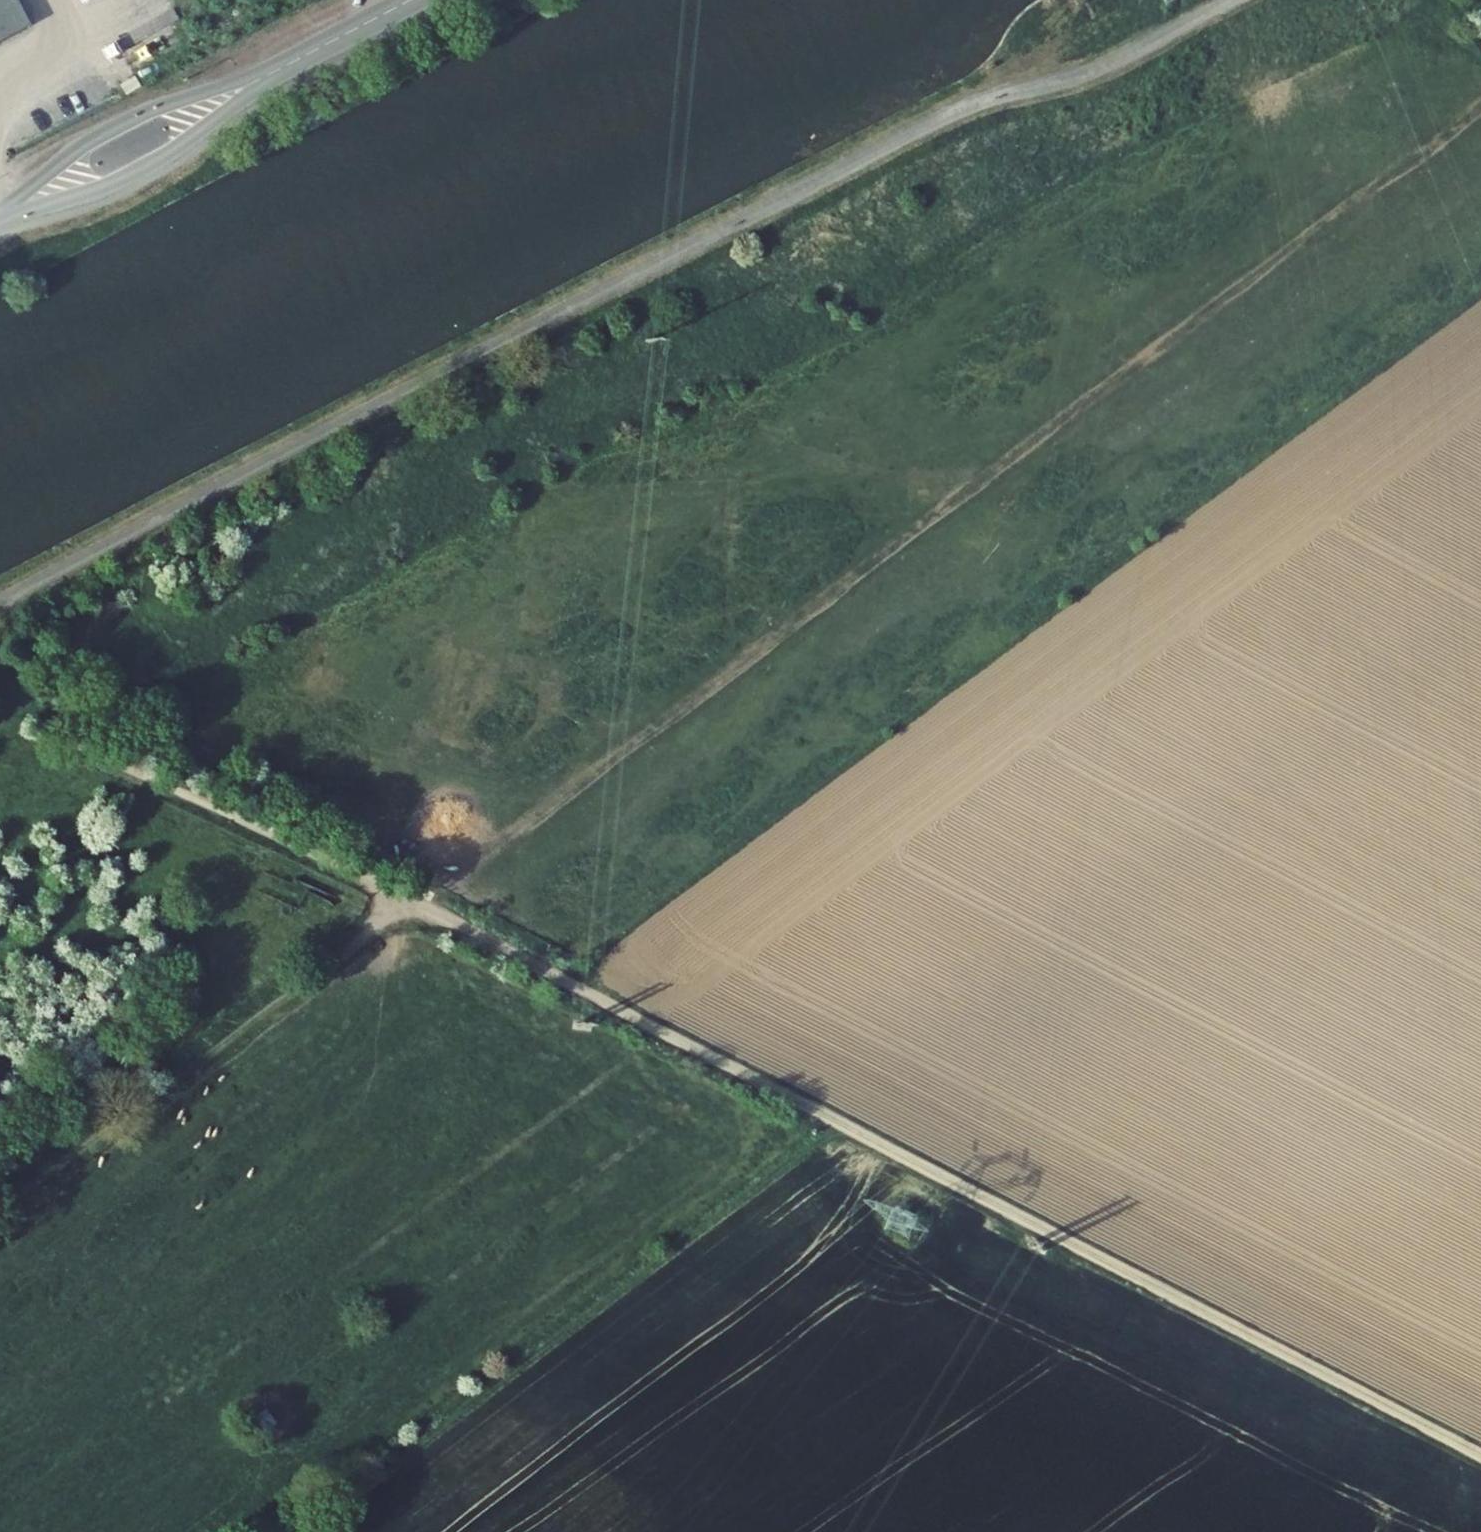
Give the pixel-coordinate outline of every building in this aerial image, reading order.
[(53,38),(33,0),(0,0),(0,66),(53,38)]
